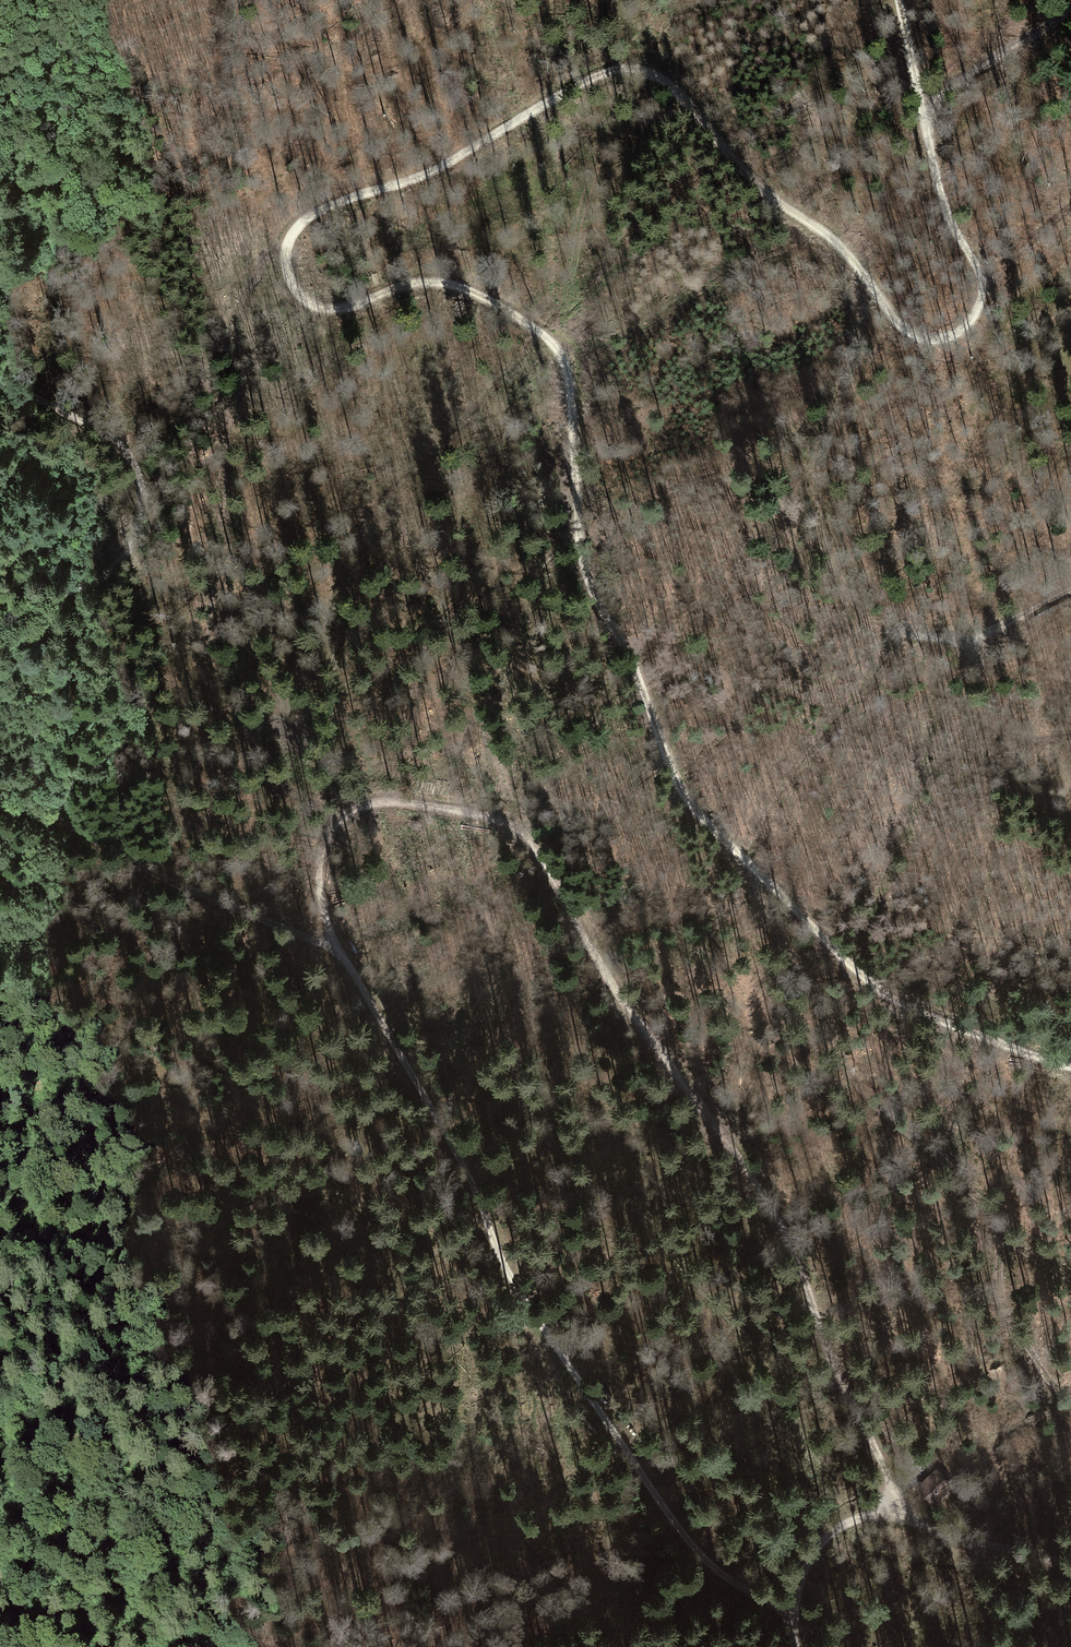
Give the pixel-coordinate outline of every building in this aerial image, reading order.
[(942,1406),(944,1416),(958,1412),(955,1402),(942,1406)] [(936,1468),(915,1488),(934,1507),(955,1488),(939,1472),(938,1471),(936,1468)]
